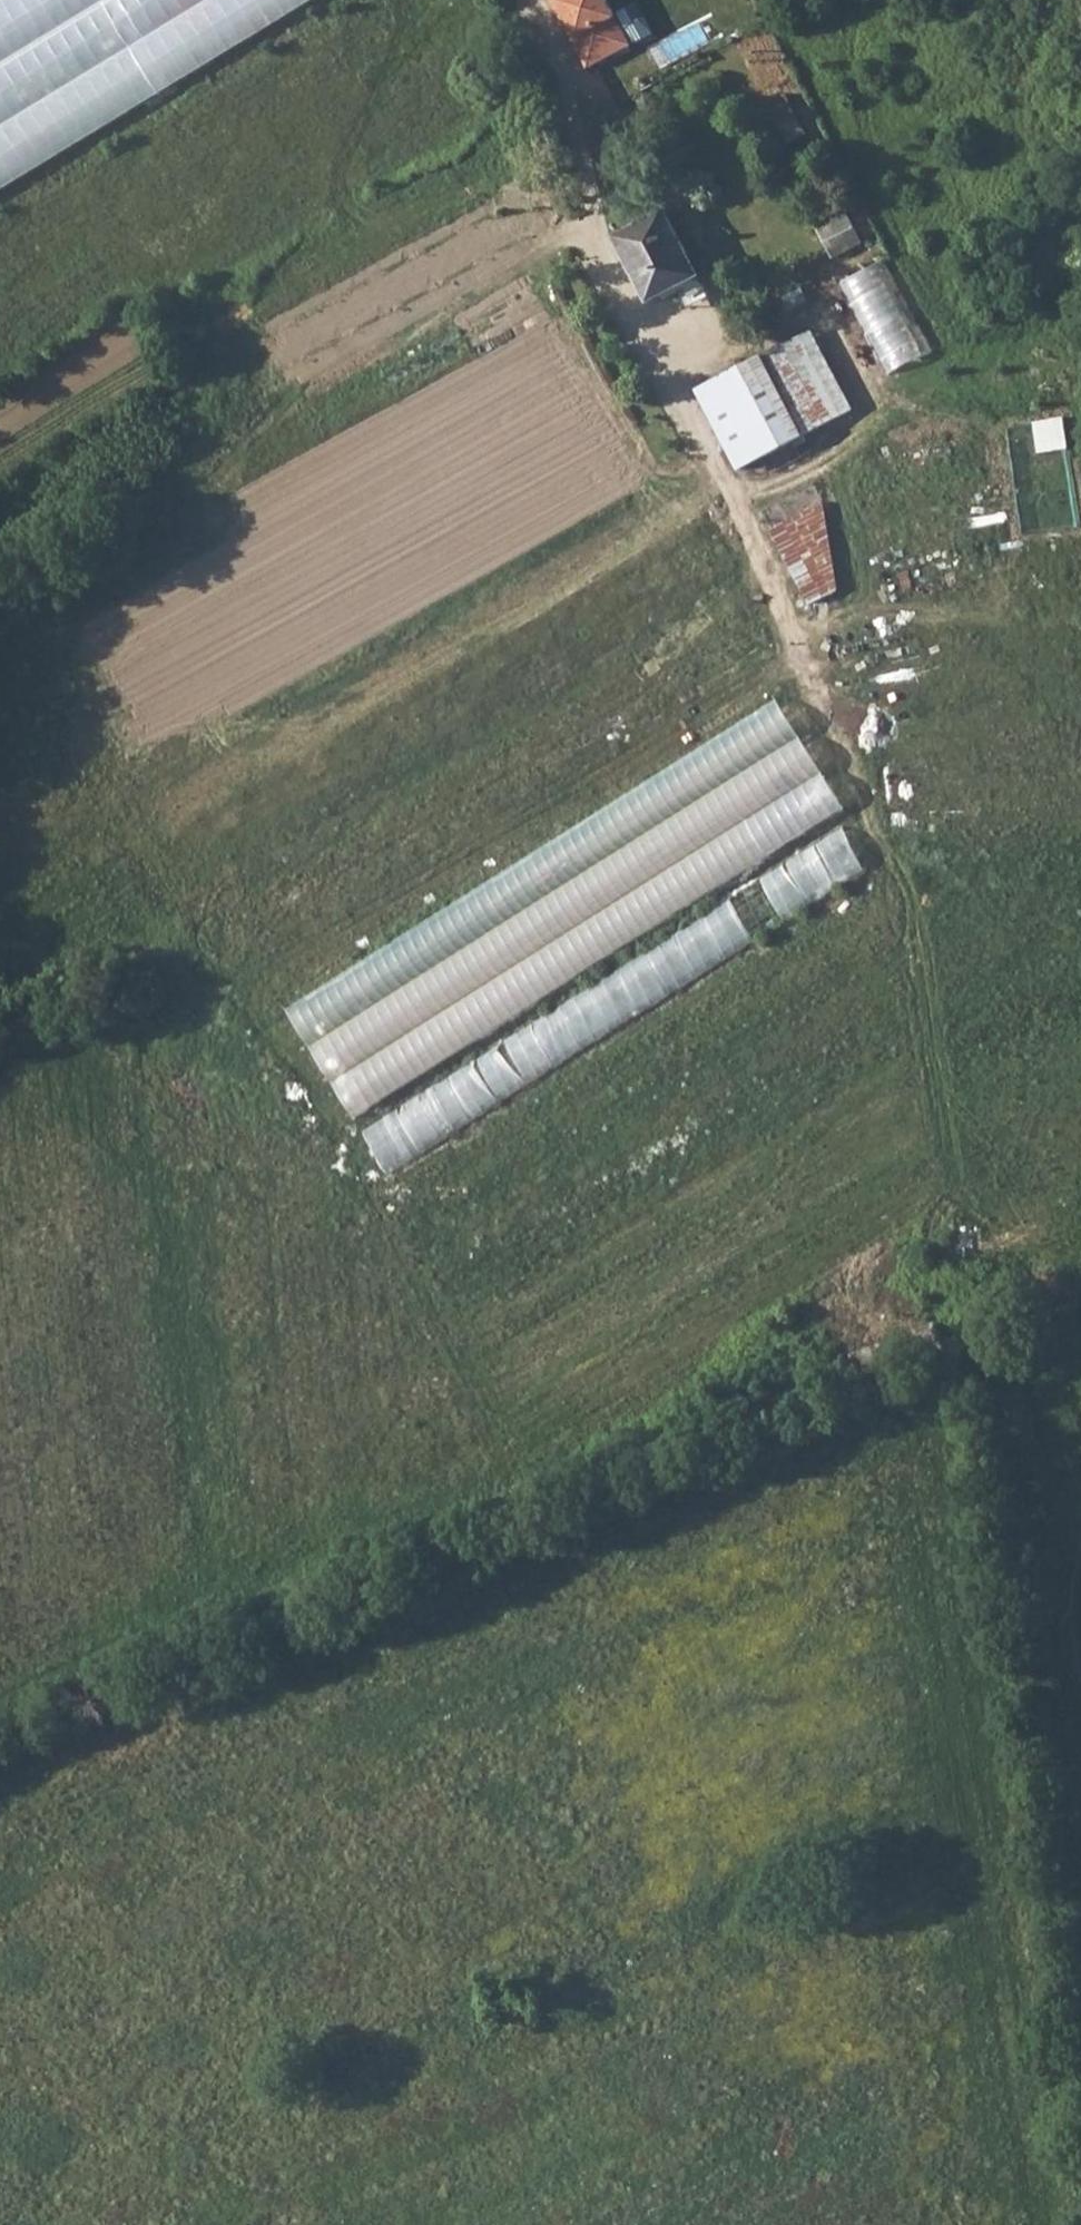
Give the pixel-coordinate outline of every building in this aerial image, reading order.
[(589,51),(617,37),(598,0),(563,0),(589,51)] [(662,210),(613,236),(647,299),(696,272),(662,210)] [(821,228),(837,257),(866,241),(850,212),(821,228)] [(887,259),(844,281),(891,373),(934,351),(887,259)] [(782,341),(759,353),(801,434),(823,422),(782,341)] [(801,434),(759,353),(695,389),(736,468),(801,434)] [(821,499),(768,528),(808,602),(835,588),(821,499)] [(792,711),(285,990),(345,1098),(852,820),(792,711)]
